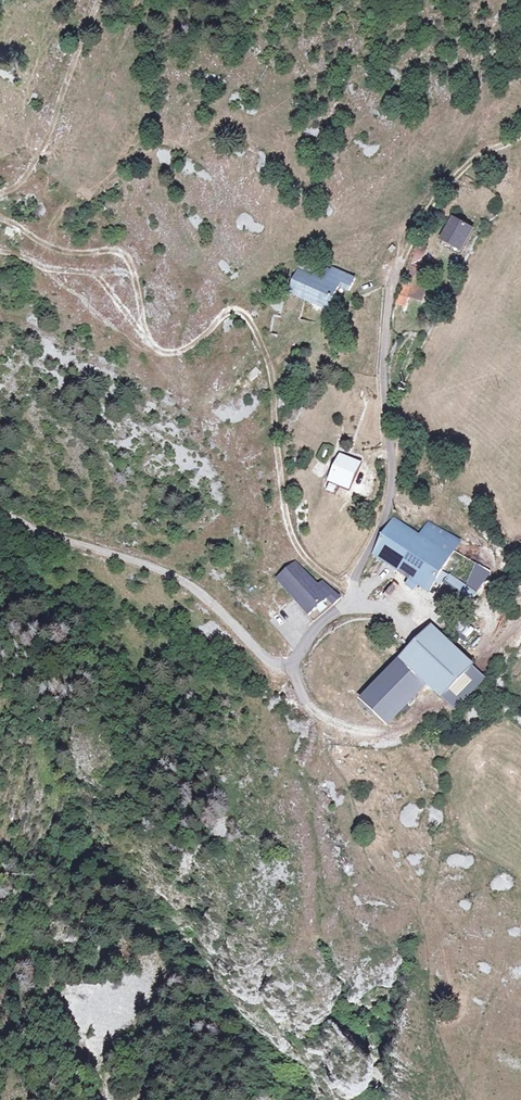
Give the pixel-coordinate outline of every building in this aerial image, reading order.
[(455,218),(441,237),(458,248),(472,229),(455,218)] [(363,235),(374,241),(379,231),(367,227),(363,235)] [(420,242),(413,256),(421,260),(428,246),(420,242)] [(421,260),(413,256),(408,264),(419,270),(426,273),(431,265),(421,260)] [(419,270),(408,264),(404,273),(415,278),(419,270)] [(348,288),(351,278),(333,271),(331,274),(319,269),(315,280),(298,273),(290,294),(325,307),(336,285),(348,288)] [(409,297),(413,287),(403,284),(396,304),(406,307),(409,297)] [(414,284),(413,287),(409,297),(424,303),(429,287),(420,284),(419,286),(414,284)] [(242,382),(244,380),(242,370),(236,378),(242,382)] [(350,466),(333,459),(324,482),(342,489),(350,466)] [(264,494),(260,490),(255,496),(259,500),(264,494)] [(456,541),(426,519),(416,534),(390,516),(380,532),(378,538),(376,543),(371,553),(408,578),(404,584),(411,590),(415,584),(428,593),(436,576),(446,561),(450,553),(456,541)] [(275,580),(307,614),(324,598),(330,605),(335,601),(318,582),(313,587),(292,564),(275,580)] [(474,565),(468,576),(480,582),(486,571),(474,565)] [(461,609),(470,597),(442,578),(434,590),(461,609)] [(462,628),(459,625),(454,621),(444,632),(448,636),(451,638),(462,628)] [(465,670),(425,630),(398,657),(395,653),(392,657),(395,660),(419,685),(434,700),(465,670)] [(354,700),(378,725),(419,685),(395,660),(354,700)]
